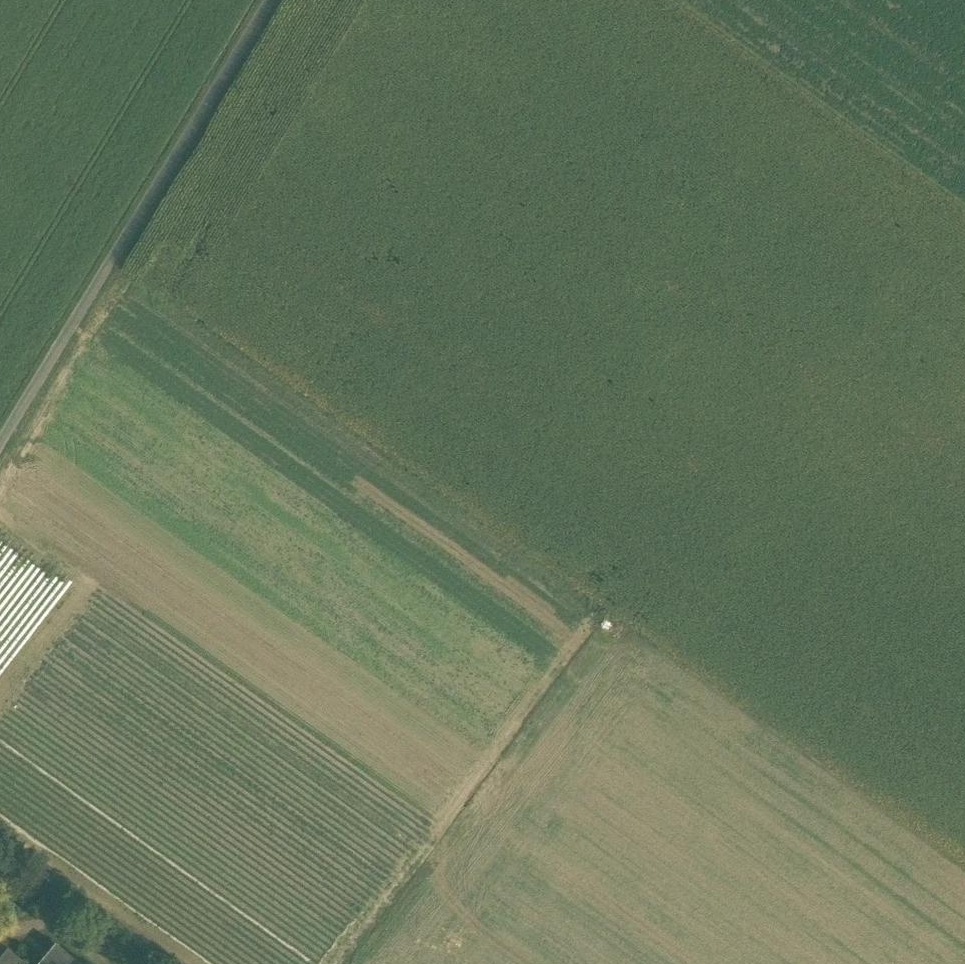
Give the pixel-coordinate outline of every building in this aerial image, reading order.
[(57,946),(41,963),(78,963),(57,946)] [(9,950),(0,960),(0,963),(26,963),(9,950)]
